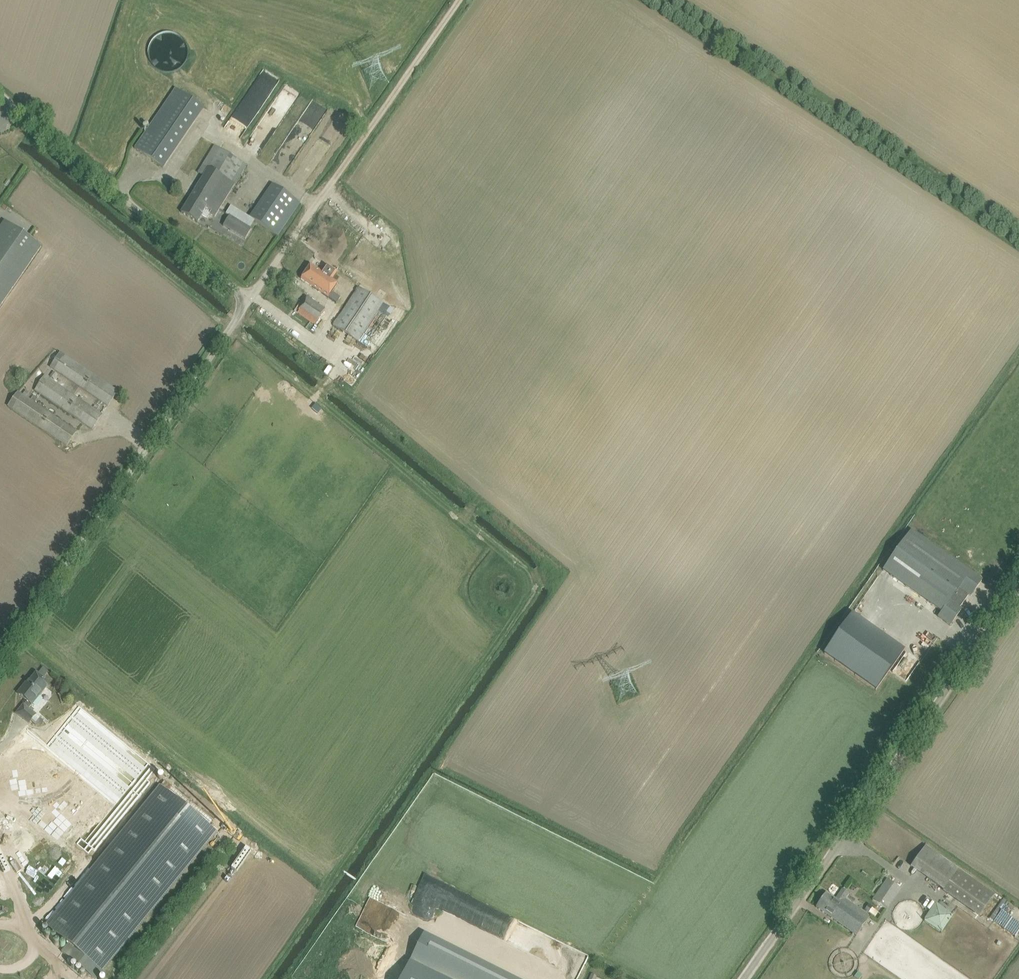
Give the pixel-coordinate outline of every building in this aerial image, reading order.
[(156,67),(183,62),(177,32),(156,36),(158,42),(151,44),(152,49),(156,67)] [(163,168),(169,160),(205,108),(175,88),(140,140),(135,148),(163,168)] [(215,217),(220,208),(246,165),(214,145),(198,172),(203,176),(181,212),(197,222),(202,215),(207,219),(210,214),(215,217)] [(315,167),(324,153),(313,146),(305,161),(315,167)] [(277,236),(299,204),(300,203),(272,184),(250,217),(277,236)] [(236,220),(230,230),(245,239),(252,229),(239,222),(241,219),(236,216),(234,219),(236,220)] [(42,246),(5,221),(0,229),(0,306),(42,246)] [(311,265),(301,279),(310,285),(337,303),(340,298),(332,293),(338,284),(332,279),(336,273),(335,272),(326,266),(322,272),(311,265)] [(340,315),(333,325),(358,343),(383,304),(358,288),(354,294),(340,315)] [(325,309),(313,301),(305,295),(294,311),(315,325),(322,314),(322,313),(325,309)] [(50,367),(55,370),(108,406),(118,391),(65,356),(61,353),(50,367)] [(53,371),(50,376),(55,380),(58,375),(53,371)] [(35,390),(39,393),(92,429),(102,414),(49,379),(45,376),(35,390)] [(15,396),(8,406),(13,409),(59,440),(61,441),(67,445),(77,431),(68,425),(34,403),(37,398),(33,395),(30,400),(26,397),(29,392),(26,390),(23,395),(18,392),(15,396)] [(982,581),(911,531),(883,570),(942,611),(938,617),(950,625),(961,610),(959,608),(969,595),(971,596),(982,581)] [(852,614),(825,653),(876,690),(904,651),(852,614)] [(18,693),(27,700),(17,713),(29,723),(36,714),(29,708),(48,686),(41,680),(43,678),(37,672),(27,684),(26,683),(18,693)] [(0,760),(0,771),(94,848),(158,769),(79,705),(48,742),(28,726),(0,760)] [(95,978),(96,978),(217,832),(196,814),(201,809),(186,797),(182,803),(166,790),(170,786),(164,781),(160,785),(159,784),(45,925),(68,944),(62,952),(95,978)] [(925,846),(911,866),(944,889),(943,891),(979,917),(994,895),(958,870),(925,846)] [(887,879),(873,900),(886,909),(901,889),(887,879)] [(816,907),(857,936),(870,917),(844,898),(849,892),(843,889),(835,899),(826,893),(816,907)] [(402,978),(512,978),(424,935),(402,978)]
